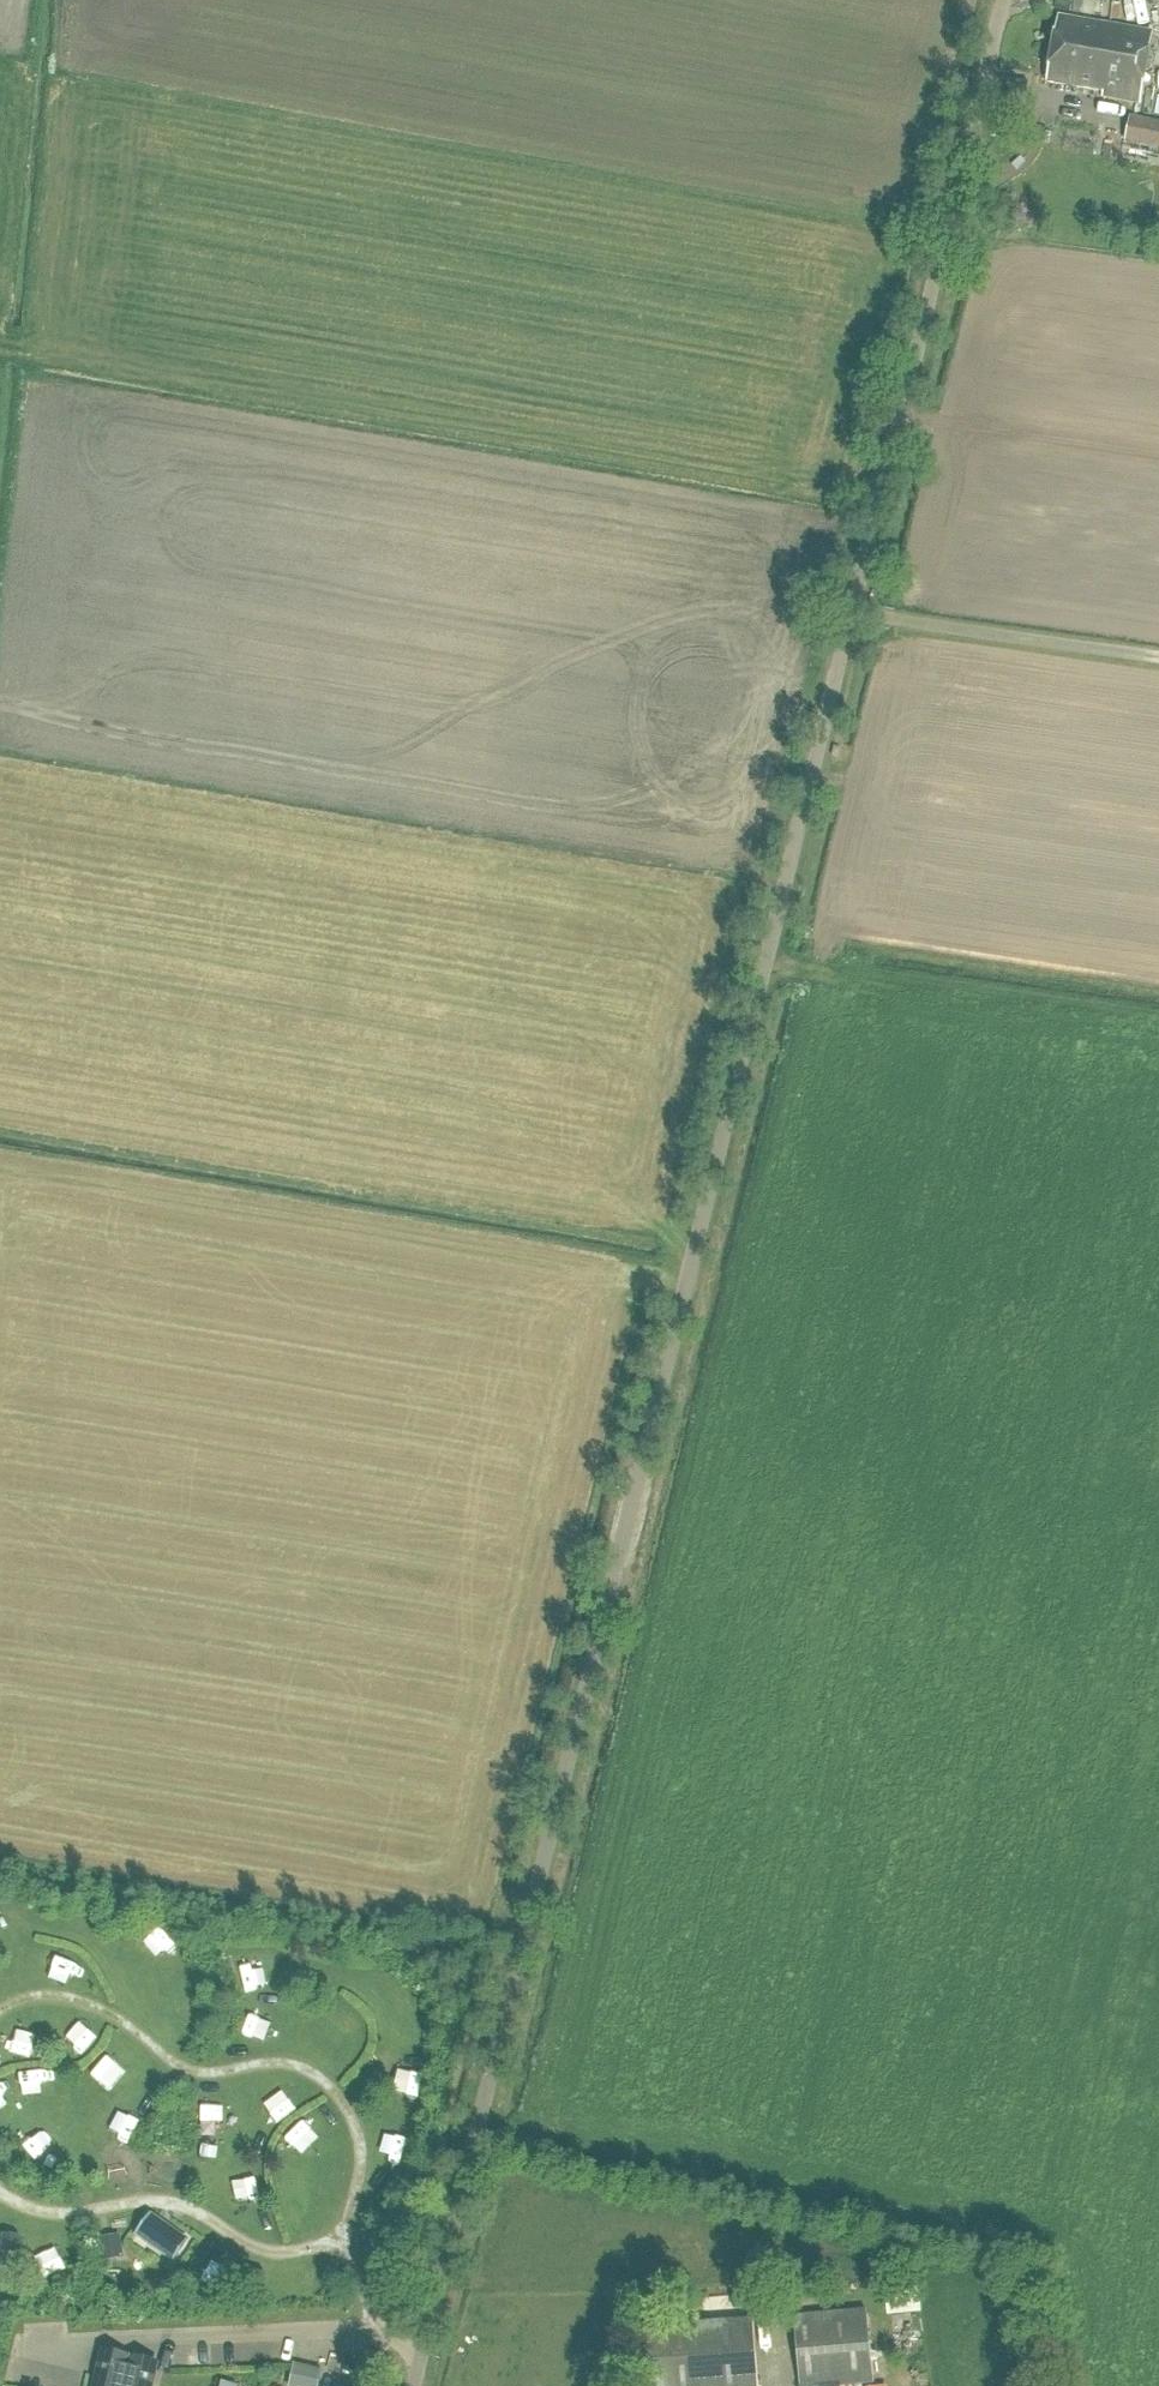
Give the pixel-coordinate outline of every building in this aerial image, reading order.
[(1155,15),(1156,0),(1128,0),(1127,12),(1155,15)] [(1060,18),(1048,84),(1104,94),(1103,99),(1141,106),(1154,35),(1060,18)] [(1127,142),(1158,149),(1158,125),(1132,119),(1127,142)] [(156,1924),(143,1948),(167,1961),(180,1936),(156,1924)] [(151,2120),(166,2092),(141,2079),(126,2107),(151,2120)] [(278,2089),(261,2106),(281,2126),(298,2109),(278,2089)] [(225,2131),(226,2103),(200,2102),(199,2130),(225,2131)] [(143,2181),(151,2170),(127,2152),(119,2162),(143,2181)] [(248,2197),(256,2167),(229,2160),(221,2190),(248,2197)] [(17,2247),(12,2219),(0,2222),(0,2234),(3,2250),(17,2247)] [(174,2260),(186,2242),(164,2226),(152,2244),(174,2260)] [(874,2383),(867,2310),(794,2317),(801,2385),(844,2385),(874,2383)] [(648,2385),(758,2385),(753,2320),(644,2328),(648,2385)] [(105,2351),(97,2385),(150,2385),(155,2363),(105,2351)] [(322,2371),(294,2365),(289,2385),(290,2385),(319,2385),(322,2371)]
